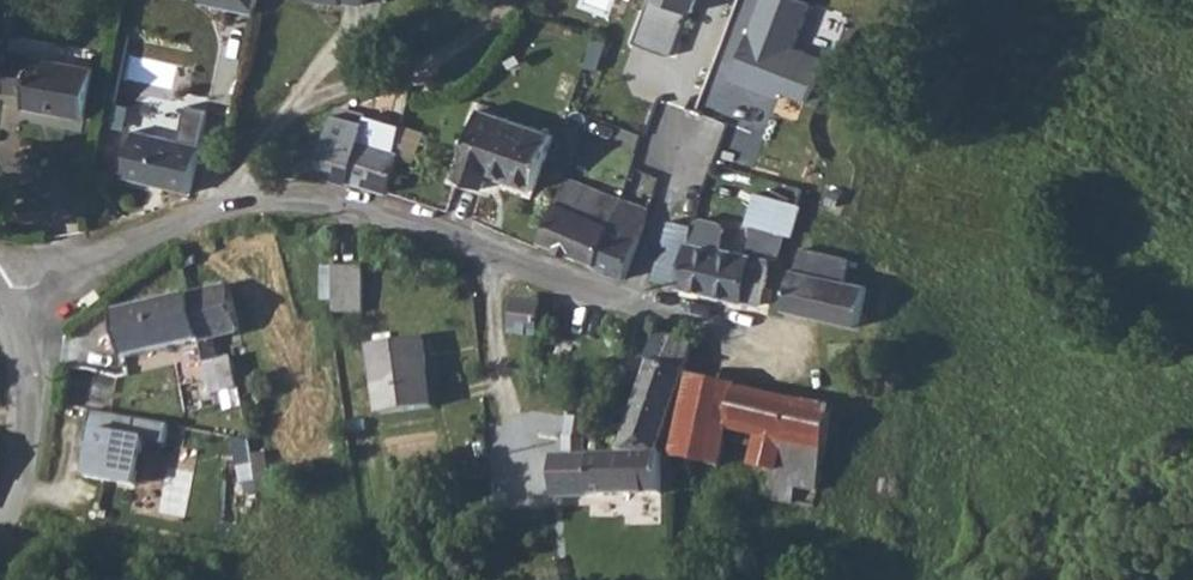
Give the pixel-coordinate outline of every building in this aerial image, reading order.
[(243,11),(246,0),(188,0),(243,11)] [(689,8),(692,0),(645,0),(630,41),(668,52),(685,7),(689,8)] [(808,102),(831,57),(802,45),(814,3),(806,0),(764,0),(735,78),(808,102)] [(65,56),(67,39),(45,36),(43,54),(65,56)] [(89,68),(6,49),(0,77),(0,83),(22,88),(19,99),(79,112),(89,68)] [(675,120),(645,108),(628,153),(658,164),(675,120)] [(194,145),(200,114),(178,109),(171,141),(126,131),(116,176),(128,179),(183,191),(190,159),(194,145)] [(537,192),(554,136),(479,113),(459,183),(489,192),(493,178),(537,192)] [(336,115),(332,114),(315,174),(385,194),(394,160),(355,149),(362,123),(336,115)] [(402,134),(362,123),(355,149),(394,160),(394,159),(402,134)] [(436,138),(403,128),(402,134),(394,159),(428,168),(436,138)] [(619,197),(565,176),(540,244),(594,265),(613,213),(619,197)] [(755,183),(753,193),(793,203),(796,194),(755,183)] [(666,222),(650,283),(678,290),(759,310),(761,304),(765,305),(769,292),(764,291),(770,266),(777,268),(793,203),(753,193),(745,224),(754,227),(746,258),(717,250),(722,228),(714,226),(696,222),(694,230),(666,222)] [(613,213),(594,265),(592,268),(622,279),(625,273),(643,224),(613,213)] [(851,260),(833,256),(803,249),(798,269),(795,268),(786,310),(859,326),(868,285),(847,280),(851,260)] [(338,271),(332,315),(361,319),(366,274),(338,271)] [(195,295),(118,311),(127,354),(203,338),(208,359),(216,395),(242,390),(234,353),(218,356),(213,335),(243,329),(234,286),(195,295)] [(540,334),(542,302),(514,300),(512,332),(540,334)] [(434,400),(423,333),(372,341),(383,409),(434,400)] [(649,456),(691,348),(655,333),(643,360),(647,362),(615,442),(610,455),(649,456)] [(829,414),(758,399),(764,370),(724,362),(713,415),(728,419),(725,435),(750,441),(745,466),(767,470),(760,504),(807,514),(829,414)] [(599,407),(603,382),(569,376),(564,407),(598,413),(599,407)] [(615,384),(603,382),(599,407),(611,409),(615,384)] [(83,425),(57,422),(50,465),(134,485),(142,437),(166,442),(167,425),(87,407),(83,425)] [(581,446),(584,423),(562,421),(560,444),(581,446)] [(587,455),(556,454),(556,463),(555,495),(653,497),(654,456),(649,456),(610,455),(587,455)] [(263,457),(253,460),(258,480),(246,483),(249,494),(271,489),(263,457)] [(513,501),(493,502),(496,547),(502,547),(515,546),(513,510),(513,501)]
